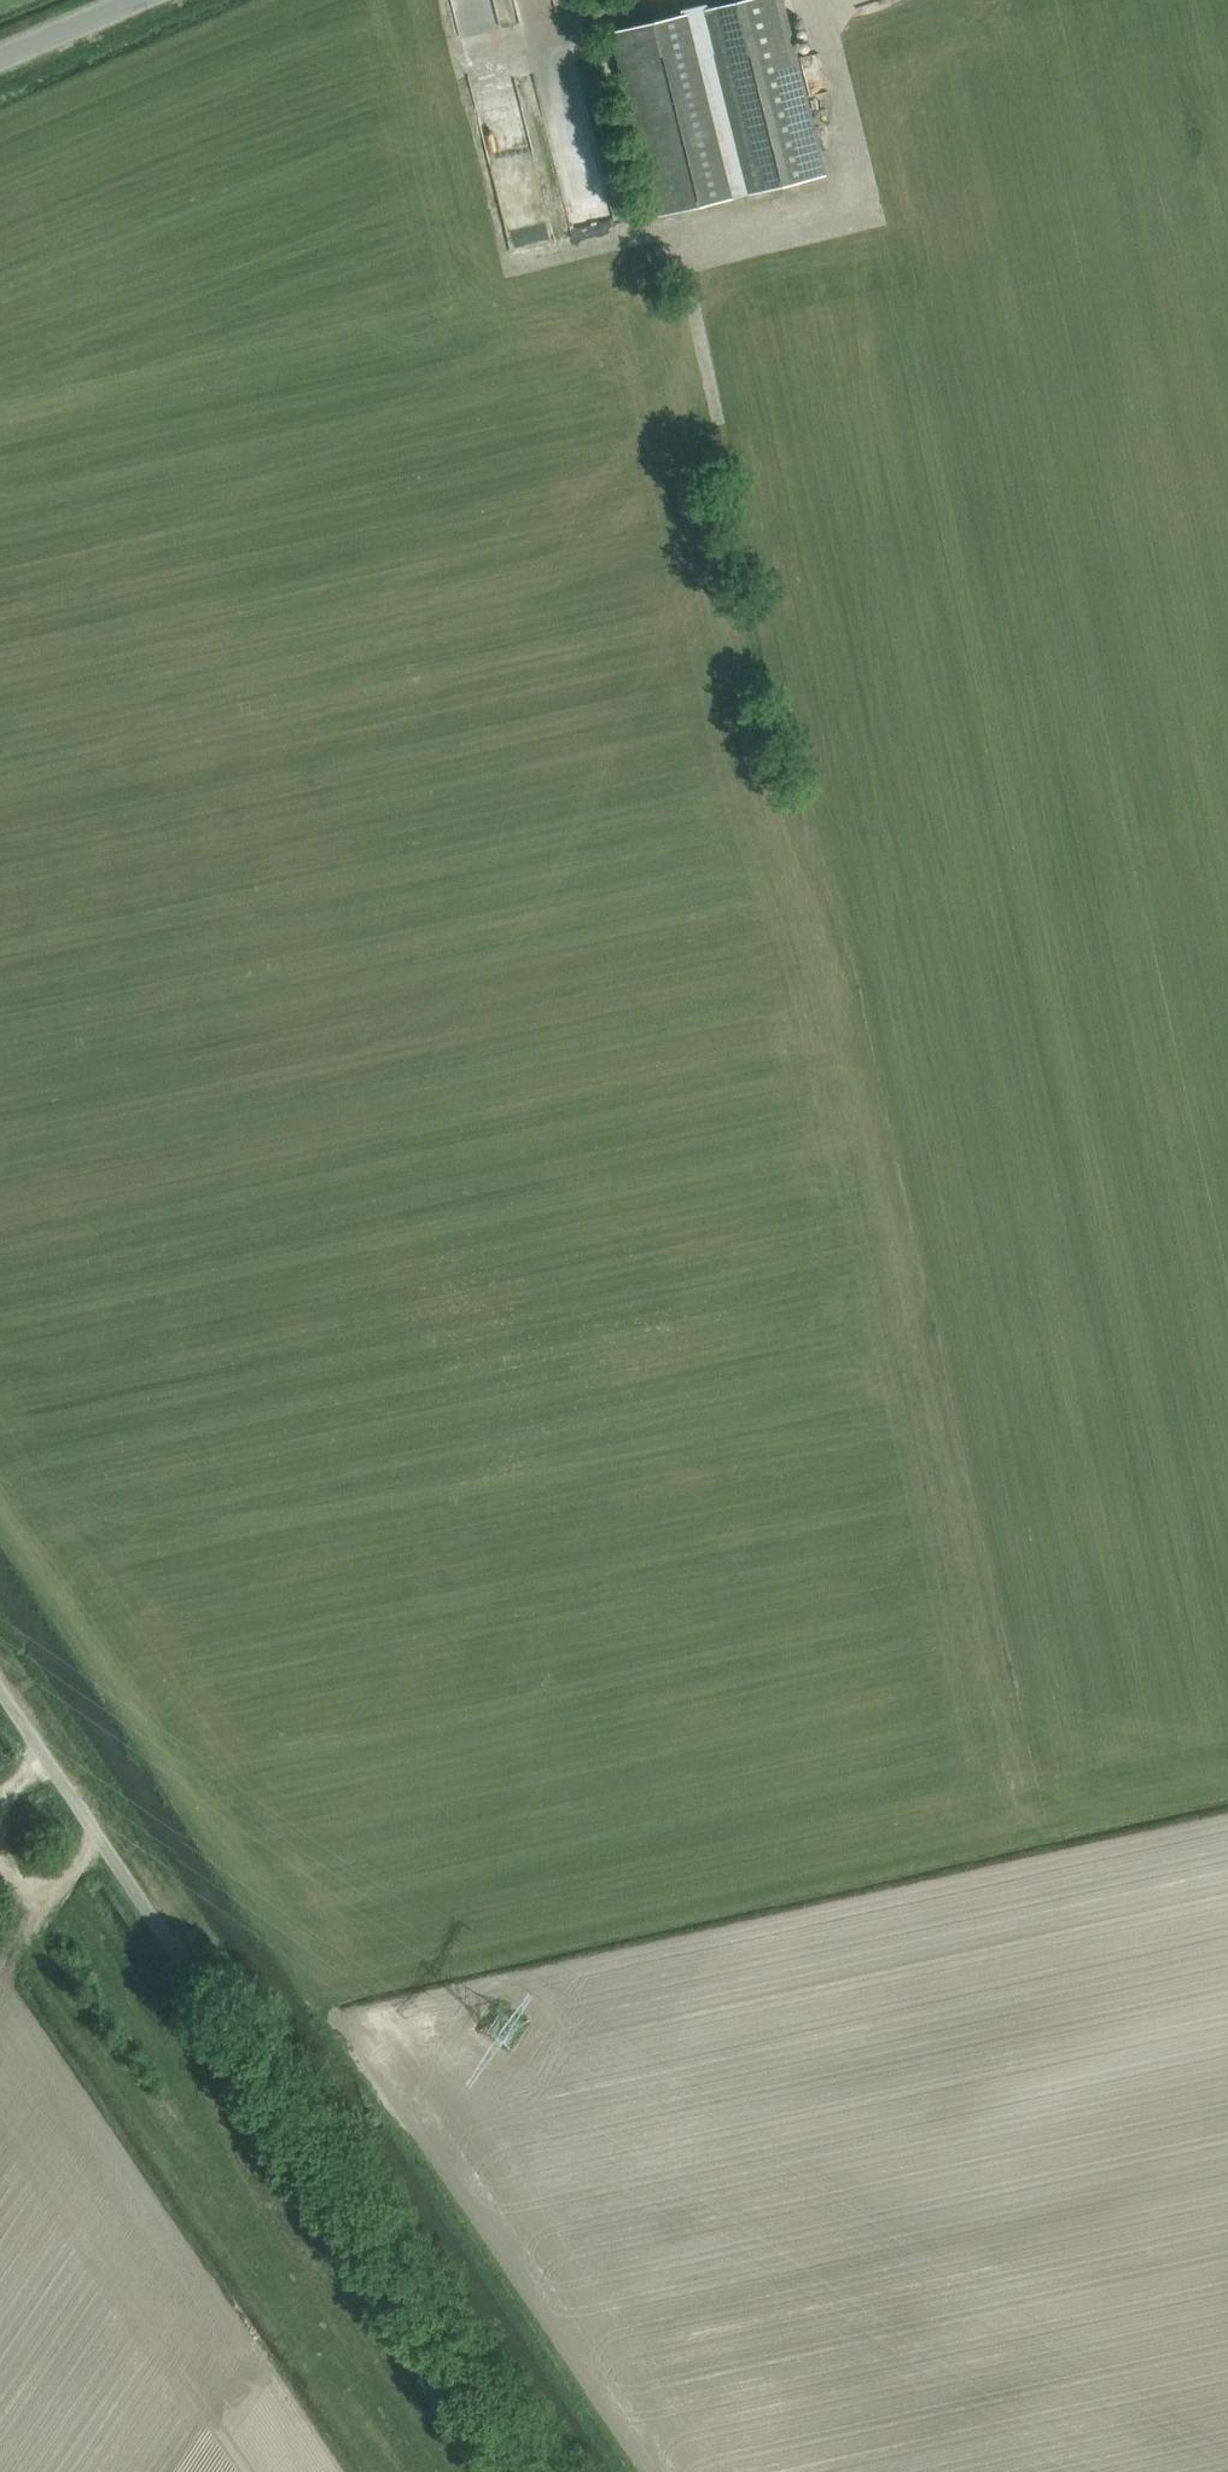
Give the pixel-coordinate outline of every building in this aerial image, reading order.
[(502,29),(499,1),(491,2),(491,0),(459,0),(464,35),(502,29)] [(659,215),(825,174),(783,0),(737,0),(710,7),(709,2),(682,9),(683,13),(614,30),(659,215)] [(517,248),(555,240),(526,101),(507,105),(510,120),(495,123),(493,111),(487,112),(494,144),(528,137),(533,162),(522,164),(523,169),(502,173),(517,248)]
